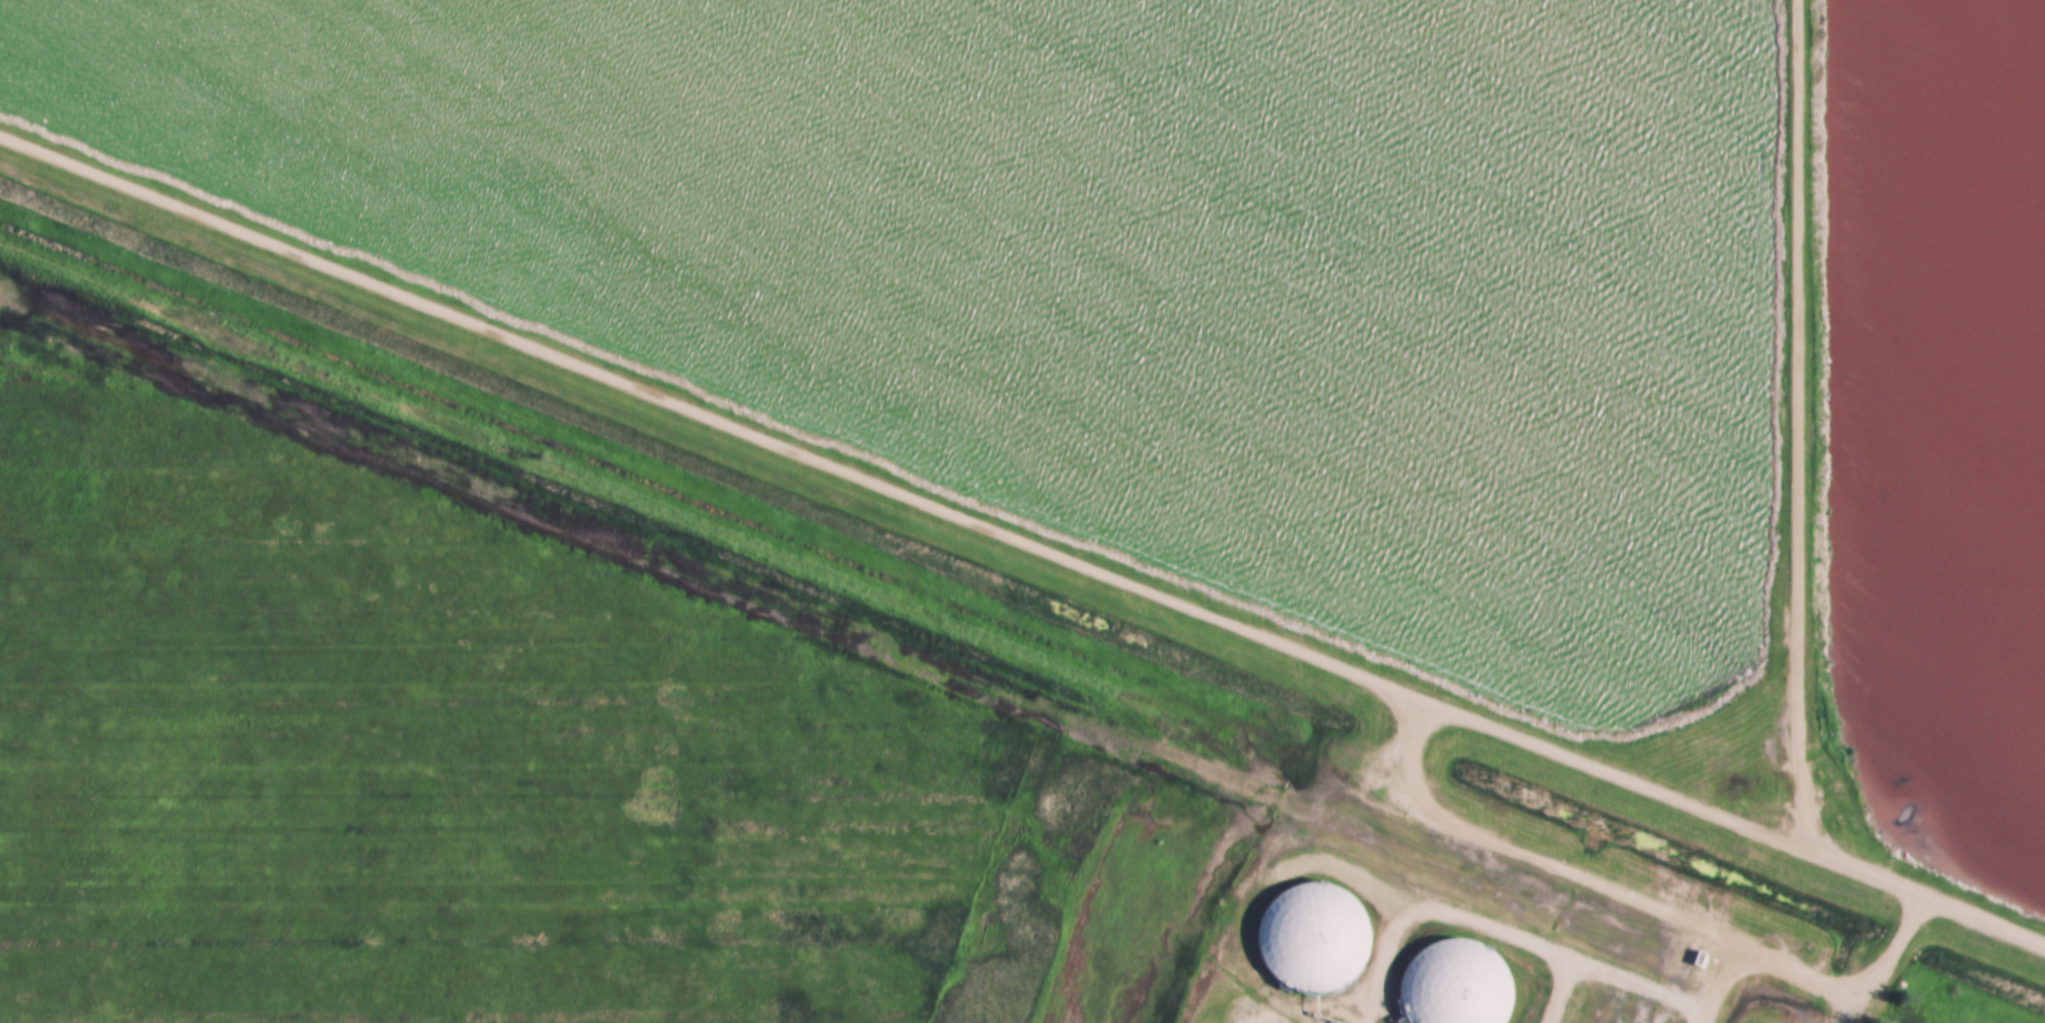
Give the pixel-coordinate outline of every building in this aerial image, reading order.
[(1322,885),(1268,895),(1287,992),(1341,982),(1322,885)] [(1495,954),(1478,953),(1478,944),(1411,943),(1411,1022),(1495,1022),(1495,954)]
